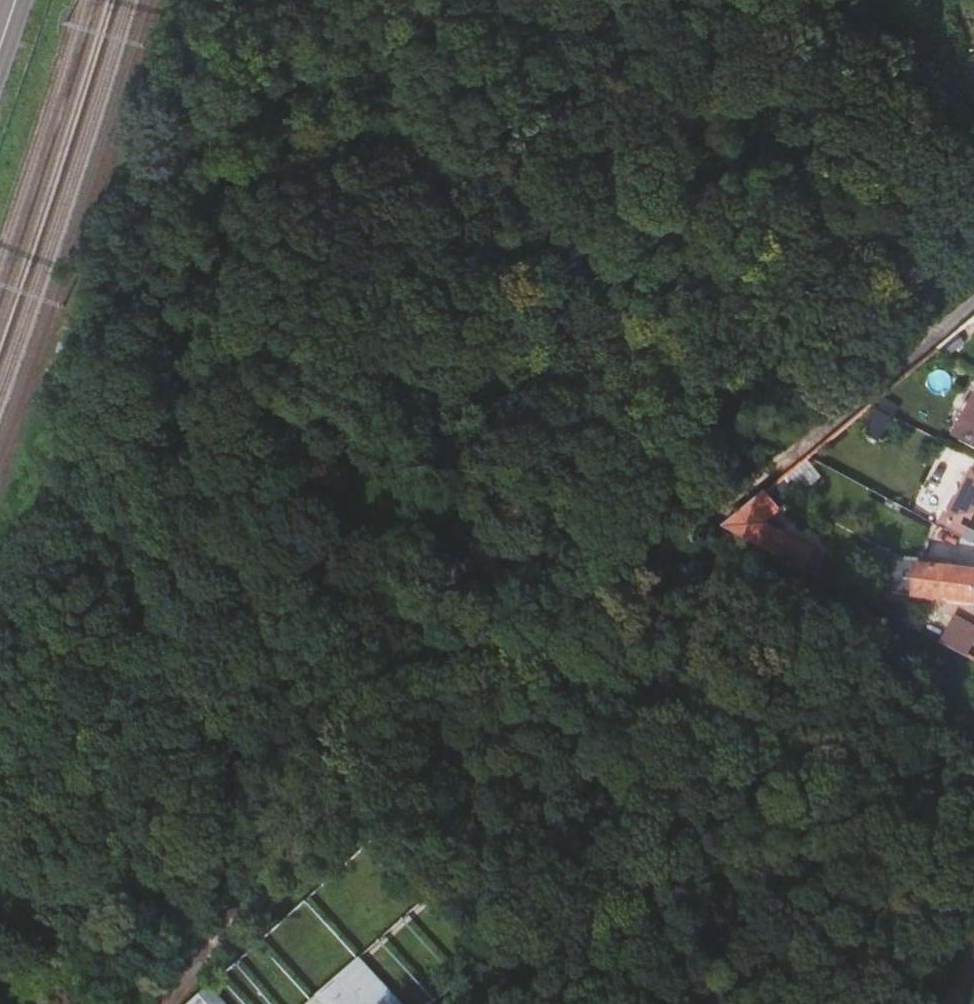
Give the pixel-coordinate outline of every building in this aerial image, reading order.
[(958,429),(973,438),(973,399),(958,429)] [(968,486),(963,484),(950,510),(946,508),(942,515),(967,528),(971,521),(973,522),(973,474),(968,486)] [(779,508),(764,491),(723,526),(786,559),(796,539),(764,522),(779,508)] [(796,539),(786,559),(805,569),(814,549),(796,539)] [(950,567),(950,560),(943,559),(942,566),(919,565),(919,560),(909,560),(908,564),(897,563),(895,589),(916,591),(916,595),(973,600),(973,569),(950,567)] [(902,612),(899,618),(921,629),(923,623),(902,612)] [(945,642),(971,655),(973,649),(973,627),(957,619),(945,642)] [(358,956),(305,1003),(401,1003),(358,956)] [(209,985),(189,1003),(226,1003),(209,985)]
